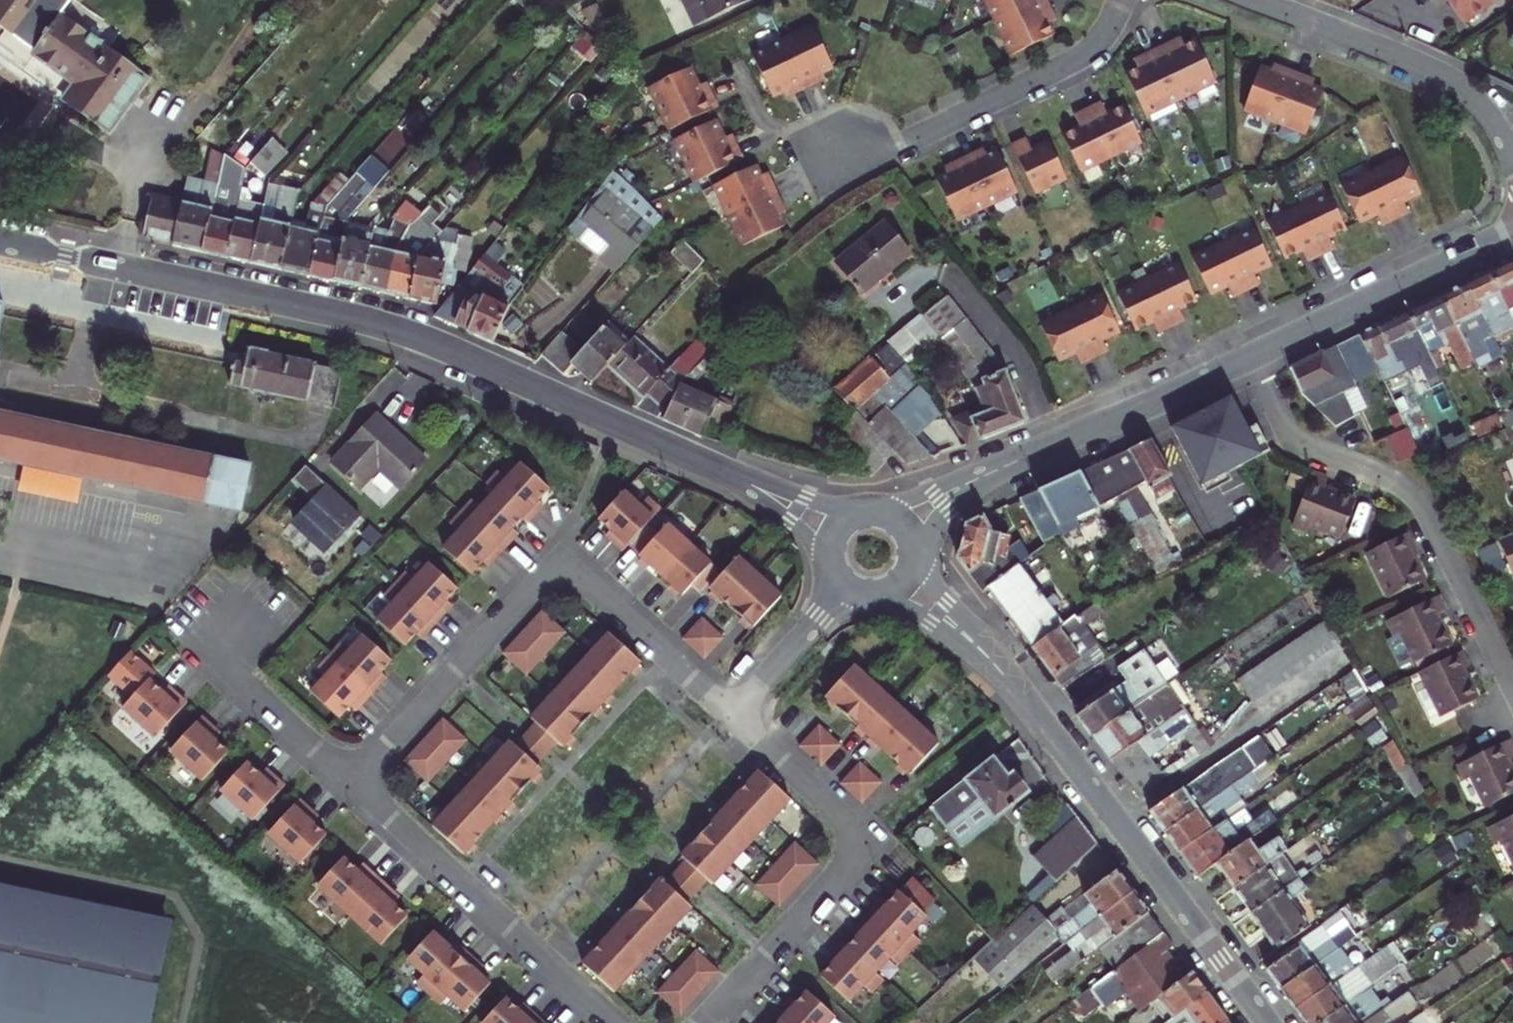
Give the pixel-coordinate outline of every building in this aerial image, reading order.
[(690,28),(748,1),(748,0),(677,0),(690,28)] [(992,18),(1030,0),(984,0),(992,18)] [(1008,51),(1048,32),(1043,23),(1039,14),(1046,10),(1042,0),(1030,0),(992,18),(1008,51)] [(1458,22),(1490,0),(1444,0),(1458,22)] [(109,129),(147,72),(50,6),(23,45),(73,80),(62,96),(109,129)] [(1046,10),(1039,14),(1043,23),(1051,19),(1049,15),(1046,10)] [(814,26),(783,41),(805,88),(819,82),(816,75),(823,72),(833,67),(814,26)] [(783,41),(752,55),(772,96),(782,91),(789,88),(792,94),(805,88),(783,41)] [(1179,50),(1173,53),(1177,61),(1187,56),(1183,48),(1179,50)] [(1173,53),(1161,58),(1184,107),(1218,91),(1198,51),(1187,56),(1177,61),(1173,53)] [(1142,77),(1131,82),(1149,123),(1184,107),(1161,58),(1149,65),(1152,73),(1142,77)] [(1143,67),(1139,69),(1142,77),(1152,73),(1149,65),(1143,67)] [(1272,75),(1278,77),(1281,71),(1277,70),(1274,68),(1272,75)] [(667,131),(707,112),(695,86),(687,69),(647,88),(667,131)] [(1272,75),(1261,70),(1243,111),(1274,125),(1295,77),(1281,71),(1278,77),(1272,75)] [(816,75),(819,82),(822,80),(826,78),(823,72),(816,75)] [(1309,84),(1295,77),(1274,125),(1306,138),(1323,97),(1313,93),(1306,90),(1309,84)] [(704,82),(695,86),(707,112),(716,107),(710,95),(704,82)] [(1312,85),(1309,84),(1306,90),(1313,93),(1316,86),(1312,85)] [(789,88),(782,91),(785,98),(789,96),(792,94),(789,88)] [(723,122),(716,107),(707,112),(719,137),(728,132),(723,122)] [(1104,109),(1091,116),(1114,164),(1145,150),(1129,114),(1119,119),(1111,122),(1104,109)] [(707,112),(667,131),(688,174),(728,154),(719,137),(707,112)] [(1114,164),(1091,116),(1077,122),(1083,135),(1076,138),(1066,144),(1083,179),(1114,164)] [(1029,145),(1016,151),(1039,200),(1069,185),(1053,150),(1040,156),(1035,158),(1029,145)] [(986,157),(982,159),(985,165),(992,162),(989,156),(986,157)] [(982,159),(968,165),(990,212),(1021,198),(1002,157),(992,162),(985,165),(982,159)] [(1406,163),(1374,178),(1396,227),(1410,220),(1404,207),(1413,203),(1423,198),(1406,163)] [(755,165),(714,185),(728,215),(776,192),(769,179),(763,182),(760,175),(755,165)] [(990,212),(968,165),(955,172),(958,178),(951,181),(940,186),(960,227),(990,212)] [(216,215),(208,249),(222,251),(234,254),(242,221),(246,206),(253,177),(227,171),(224,184),(216,215)] [(339,278),(347,243),(351,226),(353,217),(378,188),(359,172),(332,204),(330,206),(329,209),(327,220),(323,238),(316,273),(329,276),(339,278)] [(585,214),(577,224),(586,231),(591,225),(614,244),(606,253),(605,255),(622,269),(631,259),(665,220),(652,207),(635,190),(617,172),(604,189),(585,214)] [(766,172),(760,175),(763,182),(769,179),(767,175),(766,172)] [(951,174),(948,175),(951,181),(958,178),(955,172),(951,174)] [(209,181),(192,177),(190,184),(207,188),(209,181)] [(1374,178),(1343,192),(1359,227),(1368,223),(1377,219),(1382,233),(1396,227),(1374,178)] [(186,203),(176,241),(208,249),(216,215),(224,184),(209,181),(207,188),(190,184),(187,199),(186,203)] [(267,215),(266,220),(257,260),(270,262),(286,266),(296,223),(304,190),(287,184),(278,218),(267,215)] [(776,192),(728,215),(743,246),(784,226),(779,216),(776,209),(782,206),(776,192)] [(150,235),(176,241),(186,203),(187,199),(162,193),(154,225),(148,223),(147,230),(150,235)] [(1329,198),(1299,213),(1322,261),(1335,255),(1329,242),(1337,238),(1346,233),(1329,198)] [(399,249),(392,290),(405,293),(417,295),(425,255),(426,251),(440,236),(440,235),(432,228),(446,212),(434,201),(415,223),(399,249)] [(257,260),(266,220),(251,216),(253,208),(246,206),(242,221),(234,254),(246,257),(257,260)] [(782,206),(776,209),(779,216),(785,213),(783,209),(782,206)] [(1299,213),(1268,227),(1285,262),(1292,259),(1302,255),(1308,267),(1322,261),(1299,213)] [(313,227),(296,223),(286,266),(301,269),(316,273),(323,238),(327,220),(315,217),(313,227)] [(831,257),(856,291),(883,270),(907,252),(882,219),(831,257)] [(614,244),(591,225),(586,231),(584,233),(597,245),(606,253),(614,244)] [(351,226),(347,243),(339,278),(354,281),(367,284),(375,244),(377,231),(351,226)] [(1255,233),(1224,248),(1247,296),(1260,290),(1254,277),(1262,273),(1272,269),(1255,233)] [(426,251),(425,255),(417,295),(433,299),(443,301),(450,265),(458,266),(462,242),(440,236),(426,251)] [(495,243),(441,313),(475,329),(486,334),(499,341),(515,304),(526,290),(522,287),(521,283),(517,279),(513,280),(499,269),(501,267),(496,263),(505,251),(495,243)] [(399,249),(375,244),(367,284),(381,287),(392,290),(399,249)] [(1224,248),(1194,262),(1210,297),(1220,293),(1227,290),(1233,302),(1247,296),(1224,248)] [(1505,311),(1512,308),(1512,263),(1512,261),(1498,268),(1487,273),(1505,311)] [(1180,268),(1149,283),(1173,331),(1186,325),(1180,312),(1189,308),(1197,304),(1180,268)] [(1463,285),(1489,338),(1506,330),(1512,342),(1512,328),(1512,327),(1505,311),(1487,273),(1474,279),(1463,285)] [(1149,283),(1119,298),(1136,333),(1144,329),(1153,325),(1159,338),(1173,331),(1149,283)] [(1489,338),(1463,285),(1449,292),(1438,297),(1452,326),(1468,358),(1483,351),(1487,361),(1498,356),(1489,338)] [(1452,326),(1438,297),(1421,305),(1405,313),(1419,342),(1428,338),(1452,326)] [(998,436),(1025,426),(1006,373),(945,300),(919,323),(975,393),(985,417),(951,428),(968,448),(998,436)] [(1104,300),(1073,314),(1096,362),(1109,356),(1103,343),(1112,339),(1120,335),(1104,300)] [(1505,311),(1512,327),(1512,308),(1505,311)] [(1419,342),(1405,313),(1388,321),(1374,328),(1390,359),(1396,356),(1404,373),(1415,367),(1426,390),(1440,384),(1429,361),(1426,355),(1419,342)] [(1073,314),(1042,329),(1059,364),(1068,360),(1076,356),(1082,369),(1096,362),(1073,314)] [(617,320),(612,326),(633,346),(639,339),(617,320)] [(612,326),(592,348),(580,362),(590,371),(602,381),(612,368),(633,346),(612,326)] [(1390,359),(1374,328),(1366,332),(1357,336),(1374,371),(1381,385),(1404,373),(1396,356),(1390,359)] [(592,348),(570,329),(550,352),(572,371),(580,362),(592,348)] [(1355,334),(1331,345),(1340,362),(1363,350),(1357,336),(1355,334)] [(1434,352),(1428,338),(1419,342),(1426,355),(1434,352)] [(633,346),(612,368),(634,388),(649,400),(653,395),(665,406),(684,386),(698,372),(685,359),(673,370),(639,339),(633,346)] [(1311,355),(1288,367),(1301,396),(1333,425),(1359,414),(1352,397),(1343,401),(1339,392),(1352,386),(1331,345),(1319,351),(1311,355)] [(246,361),(236,359),(231,384),(335,406),(342,368),(266,352),(267,349),(250,346),(246,361)] [(750,353),(743,346),(709,381),(715,387),(750,353)] [(834,394),(858,418),(897,458),(907,468),(918,465),(932,460),(871,398),(906,369),(888,348),(834,394)] [(1483,351),(1468,358),(1474,371),(1499,358),(1498,356),(1487,361),(1483,351)] [(1437,357),(1434,352),(1426,355),(1429,361),(1437,357)] [(785,390),(778,382),(773,387),(779,394),(785,390)] [(665,406),(671,413),(667,421),(683,429),(686,430),(703,397),(684,386),(665,406)] [(1198,411),(1167,426),(1198,482),(1258,453),(1228,396),(1198,411)] [(737,411),(703,397),(686,430),(698,435),(705,438),(710,428),(725,435),(737,411)] [(237,512),(248,465),(7,411),(9,400),(0,398),(0,457),(23,463),(81,476),(84,476),(237,512)] [(331,461),(359,487),(378,466),(400,486),(426,458),(398,434),(375,414),(331,461)] [(1512,426),(1512,414),(1498,420),(1503,430),(1512,426)] [(1471,427),(1475,438),(1498,429),(1493,417),(1471,427)] [(897,458),(858,418),(836,438),(875,477),(880,477),(897,458)] [(1385,436),(1384,437),(1396,461),(1415,455),(1403,430),(1385,436)] [(1146,436),(1125,448),(1146,486),(1167,475),(1146,436)] [(1133,485),(1116,452),(1100,461),(1086,468),(1094,483),(1099,481),(1108,476),(1118,493),(1128,487),(1133,485)] [(498,470),(487,482),(522,515),(528,520),(538,509),(532,504),(536,501),(550,486),(522,460),(506,477),(498,470)] [(81,476),(23,463),(17,487),(76,500),(81,476)] [(326,550),(359,514),(338,495),(303,463),(290,477),(311,496),(291,518),(326,550)] [(1094,483),(1086,468),(1071,476),(1086,502),(1087,503),(1090,509),(1097,504),(1090,490),(1101,485),(1099,481),(1094,483)] [(1325,477),(1310,471),(1288,522),(1303,529),(1306,524),(1337,536),(1352,499),(1331,491),(1320,486),(1325,477)] [(1036,493),(1052,521),(1086,502),(1071,476),(1053,485),(1036,493)] [(1108,499),(1118,493),(1108,476),(1099,481),(1101,485),(1108,499)] [(1097,504),(1108,499),(1101,485),(1090,490),(1097,504)] [(472,498),(461,510),(502,548),(512,537),(507,532),(510,529),(522,515),(494,489),(480,505),(472,498)] [(641,505),(626,491),(601,519),(612,530),(618,535),(613,540),(624,551),(629,545),(649,524),(662,509),(649,497),(641,505)] [(1039,537),(1057,528),(1052,521),(1036,493),(1025,499),(1018,502),(1038,535),(1039,537)] [(1086,502),(1052,521),(1057,528),(1091,509),(1090,509),(1087,503),(1086,502)] [(502,548),(461,510),(450,523),(458,530),(443,547),(471,572),(482,560),(487,554),(492,559),(502,548)] [(1130,521),(1138,535),(1157,525),(1149,511),(1130,521)] [(992,533),(983,520),(968,527),(966,531),(960,559),(972,575),(985,592),(987,590),(1014,570),(1004,535),(992,533)] [(660,533),(649,524),(629,545),(644,558),(663,575),(692,544),(669,523),(660,533)] [(618,535),(612,530),(607,535),(610,538),(613,540),(618,535)] [(1412,548),(1404,531),(1363,552),(1386,598),(1422,579),(1413,561),(1407,550),(1412,548)] [(1039,537),(1038,535),(1019,550),(1026,561),(1045,547),(1044,545),(1039,537)] [(1497,542),(1511,577),(1512,576),(1512,535),(1497,542)] [(724,572),(692,544),(663,575),(676,586),(685,594),(694,584),(706,593),(712,586),(724,572)] [(492,559),(487,554),(482,560),(487,565),(490,562),(492,559)] [(722,595),(734,606),(763,575),(740,554),(724,572),(712,586),(722,595)] [(406,571),(395,584),(436,621),(446,610),(440,606),(446,600),(457,588),(429,562),(414,579),(406,571)] [(1063,628),(1018,568),(1014,570),(987,590),(1009,618),(1033,649),(1063,628)] [(785,595),(763,575),(734,606),(747,618),(757,627),(785,595)] [(436,621),(395,584),(383,596),(391,603),(376,620),(404,646),(415,633),(420,628),(426,632),(436,621)] [(1441,608),(1434,593),(1384,618),(1392,635),(1385,639),(1397,664),(1411,658),(1412,661),(1448,643),(1438,623),(1433,612),(1441,608)] [(446,600),(440,606),(446,610),(448,608),(451,605),(446,600)] [(526,676),(565,632),(541,610),(530,622),(533,624),(515,645),(512,642),(501,654),(526,676)] [(1252,662),(1242,670),(1232,677),(1250,702),(1260,695),(1271,687),(1282,679),(1292,672),(1305,663),(1315,656),(1326,647),(1337,640),(1333,632),(1322,613),(1308,623),(1298,631),(1287,638),(1274,647),(1264,655),(1252,662)] [(705,616),(686,639),(697,649),(716,627),(705,616)] [(1063,628),(1033,649),(1049,670),(1063,687),(1089,668),(1065,637),(1082,625),(1076,618),(1063,628)] [(716,627),(697,649),(708,659),(728,637),(716,627)] [(420,628),(415,633),(420,638),(423,635),(426,632),(420,628)] [(559,744),(562,747),(574,734),(592,714),(612,692),(631,672),(641,661),(610,632),(530,719),(534,722),(559,744)] [(339,645),(328,657),(369,695),(379,684),(374,679),(379,673),(390,661),(362,635),(347,652),(339,645)] [(1461,649),(1410,674),(1418,689),(1424,687),(1438,715),(1452,708),(1452,710),(1473,700),(1463,679),(1459,669),(1469,665),(1461,649)] [(369,695),(328,657),(317,669),(325,677),(309,693),(337,719),(349,707),(354,701),(359,706),(369,695)] [(858,666),(830,697),(839,706),(851,716),(879,685),(858,666)] [(1145,667),(1120,686),(1128,697),(1139,688),(1145,698),(1160,688),(1145,667)] [(1365,690),(1352,668),(1338,679),(1352,699),(1365,690)] [(379,673),(374,679),(379,684),(381,681),(384,678),(379,673)] [(1072,700),(1082,714),(1105,697),(1096,684),(1072,700)] [(879,685),(851,716),(861,726),(872,736),(900,704),(879,685)] [(141,686),(115,714),(148,744),(179,709),(168,699),(162,705),(155,698),(141,686)] [(1087,728),(1094,737),(1145,698),(1139,688),(1128,697),(1120,686),(1105,697),(1082,714),(1078,716),(1087,728)] [(1145,698),(1094,737),(1117,768),(1138,798),(1163,780),(1147,757),(1150,755),(1139,740),(1146,735),(1138,723),(1156,710),(1164,722),(1181,710),(1162,686),(1160,688),(1145,698)] [(162,705),(168,699),(164,696),(161,692),(155,698),(162,705)] [(354,701),(349,707),(354,711),(356,709),(359,706),(354,701)] [(921,723),(900,704),(872,736),(882,745),(893,755),(921,723)] [(1138,723),(1146,735),(1164,722),(1156,710),(1138,723)] [(1207,744),(1185,713),(1177,719),(1182,725),(1176,729),(1194,753),(1207,744)] [(426,785),(466,742),(441,720),(431,731),(434,734),(415,754),(412,752),(402,763),(426,785)] [(524,733),(513,745),(537,768),(548,756),(559,744),(534,722),(524,733)] [(206,733),(194,723),(163,757),(196,787),(221,758),(207,745),(200,739),(206,733)] [(944,744),(921,723),(893,755),(905,765),(915,775),(944,744)] [(824,725),(804,747),(815,757),(834,735),(824,725)] [(210,736),(206,733),(200,739),(207,745),(213,739),(210,736)] [(846,746),(834,735),(815,757),(826,767),(846,746)] [(1157,823),(1165,834),(1195,812),(1273,756),(1258,736),(1150,813),(1157,823)] [(1455,764),(1463,781),(1474,775),(1488,805),(1512,793),(1512,775),(1512,772),(1505,759),(1512,755),(1505,740),(1455,764)] [(431,829),(462,857),(472,846),(492,824),(512,802),(532,781),(541,771),(537,768),(513,745),(509,742),(431,829)] [(996,760),(932,812),(950,833),(984,804),(998,820),(1031,794),(1024,786),(1016,776),(1012,779),(996,760)] [(865,763),(845,784),(857,795),(876,773),(865,763)] [(241,769),(215,797),(247,827),(279,792),(267,782),(262,788),(255,781),(241,769)] [(708,883),(712,887),(792,798),(760,770),(750,781),(730,803),(711,824),(693,844),(681,857),(688,863),(708,883)] [(877,774),(876,773),(857,795),(867,805),(887,783),(877,774)] [(262,788),(267,782),(264,778),(260,775),(255,781),(262,788)] [(1231,790),(1226,794),(1229,799),(1234,796),(1231,790)] [(1032,858),(1049,877),(1056,884),(1095,848),(1070,822),(1076,816),(1064,803),(1041,825),(1053,837),(1032,858)] [(305,816),(294,805),(262,840),(295,869),(321,841),(307,828),(299,821),(305,816)] [(1188,865),(1197,877),(1213,866),(1228,855),(1241,845),(1245,843),(1246,842),(1273,823),(1264,812),(1250,822),(1241,810),(1210,832),(1179,854),(1188,865)] [(1195,812),(1165,834),(1173,845),(1179,854),(1210,832),(1195,812)] [(1486,827),(1494,843),(1504,838),(1512,855),(1512,814),(1486,827)] [(309,819),(305,816),(299,821),(307,828),(312,822),(309,819)] [(1221,878),(1230,890),(1263,866),(1285,851),(1279,842),(1273,846),(1269,840),(1252,851),(1246,842),(1245,843),(1241,845),(1238,848),(1228,855),(1213,866),(1221,878)] [(795,844),(755,887),(779,910),(789,899),(786,896),(805,875),(808,878),(819,867),(795,844)] [(354,875),(340,862),(314,891),(346,920),(378,886),(367,875),(361,881),(354,875)] [(708,883),(688,863),(677,874),(666,886),(687,906),(698,895),(708,883)] [(1263,866),(1230,890),(1239,901),(1248,914),(1280,891),(1294,881),(1306,873),(1302,868),(1293,874),(1289,869),(1273,880),(1263,866)] [(363,872),(359,869),(354,875),(361,881),(367,875),(363,872)] [(1080,935),(1101,919),(1133,895),(1126,886),(1116,872),(1082,897),(1089,907),(1076,918),(1068,909),(1046,926),(1033,913),(989,955),(1013,980),(1058,938),(1055,934),(1060,931),(1071,922),(1080,935)] [(1317,889),(1306,873),(1294,881),(1305,897),(1317,889)] [(1056,884),(1049,877),(1024,900),(1031,907),(1056,884)] [(174,924),(163,974),(169,976),(181,919),(0,880),(0,887),(174,924)] [(581,968),(612,996),(691,909),(687,906),(666,886),(660,881),(650,891),(631,912),(611,935),(592,955),(581,968)] [(1309,903),(1305,897),(1294,881),(1280,891),(1296,912),(1309,903)] [(890,907),(885,914),(880,909),(872,917),(877,922),(913,954),(922,944),(914,937),(929,921),(925,918),(935,906),(914,882),(890,907)] [(346,920),(379,950),(405,921),(391,909),(384,902),(389,896),(378,886),(346,920)] [(0,887),(0,1022),(153,1022),(162,978),(163,974),(174,924),(0,887)] [(1280,891),(1248,914),(1261,932),(1275,950),(1307,927),(1296,912),(1280,891)] [(1311,906),(1324,924),(1343,910),(1330,893),(1311,906)] [(1133,895),(1101,919),(1107,927),(1077,951),(1050,973),(1058,983),(1101,951),(1149,916),(1141,906),(1133,895)] [(393,899),(389,896),(384,902),(391,909),(397,903),(393,899)] [(1101,951),(1116,971),(1163,936),(1157,928),(1149,916),(1101,951)] [(900,969),(913,954),(877,922),(872,917),(860,931),(865,935),(858,942),(850,952),(877,977),(892,961),(900,969)] [(1070,943),(1077,951),(1107,927),(1101,919),(1080,935),(1070,943)] [(1071,922),(1060,931),(1069,943),(1070,943),(1080,935),(1071,922)] [(1319,926),(1281,954),(1283,958),(1266,970),(1272,978),(1280,988),(1313,966),(1336,950),(1319,926)] [(995,930),(989,935),(995,941),(1000,936),(995,930)] [(414,988),(426,999),(464,957),(453,947),(449,953),(443,947),(431,936),(405,965),(421,980),(414,988)] [(1124,993),(1141,1015),(1151,1007),(1185,982),(1171,964),(1164,955),(1172,949),(1163,936),(1116,971),(1087,993),(1101,1011),(1124,993)] [(449,953),(453,947),(450,945),(448,942),(443,947),(449,953)] [(877,977),(850,952),(845,947),(834,958),(840,963),(833,970),(823,980),(851,1006),(866,990),(874,997),(885,984),(877,977)] [(696,954),(656,997),(680,1020),(690,1009),(687,1006),(706,985),(709,987),(719,976),(696,954)] [(464,957),(426,999),(439,1010),(446,1002),(463,1017),(489,988),(477,977),(471,972),(476,967),(464,957)] [(1289,1001),(1296,1010),(1329,987),(1352,971),(1345,960),(1320,978),(1313,966),(1280,988),(1289,1001)] [(970,965),(945,989),(967,1012),(992,988),(970,965)] [(479,969),(476,967),(471,972),(477,977),(482,972),(479,969)] [(1151,1007),(1164,1022),(1172,1022),(1207,997),(1201,987),(1192,977),(1185,982),(1151,1007)] [(1306,1022),(1320,1022),(1355,999),(1371,987),(1364,977),(1335,997),(1329,987),(1296,1010),(1304,1020),(1306,1022)] [(162,978),(153,1022),(159,1022),(168,979),(162,978)] [(1382,1011),(1406,994),(1398,985),(1377,999),(1374,995),(1359,1006),(1355,999),(1320,1022),(1365,1022),(1382,1011)] [(810,995),(799,1007),(794,1012),(789,1008),(778,1020),(781,1022),(835,1022),(837,1021),(810,995)] [(1220,1014),(1207,997),(1172,1022),(1227,1022),(1220,1014)] [(527,1013),(522,1019),(517,1014),(504,1002),(485,1022),(538,1022),(527,1013)] [(521,1008),(517,1014),(522,1019),(527,1013),(524,1011),(521,1008)] [(1365,1022),(1385,1022),(1390,1020),(1382,1011),(1365,1022)]
